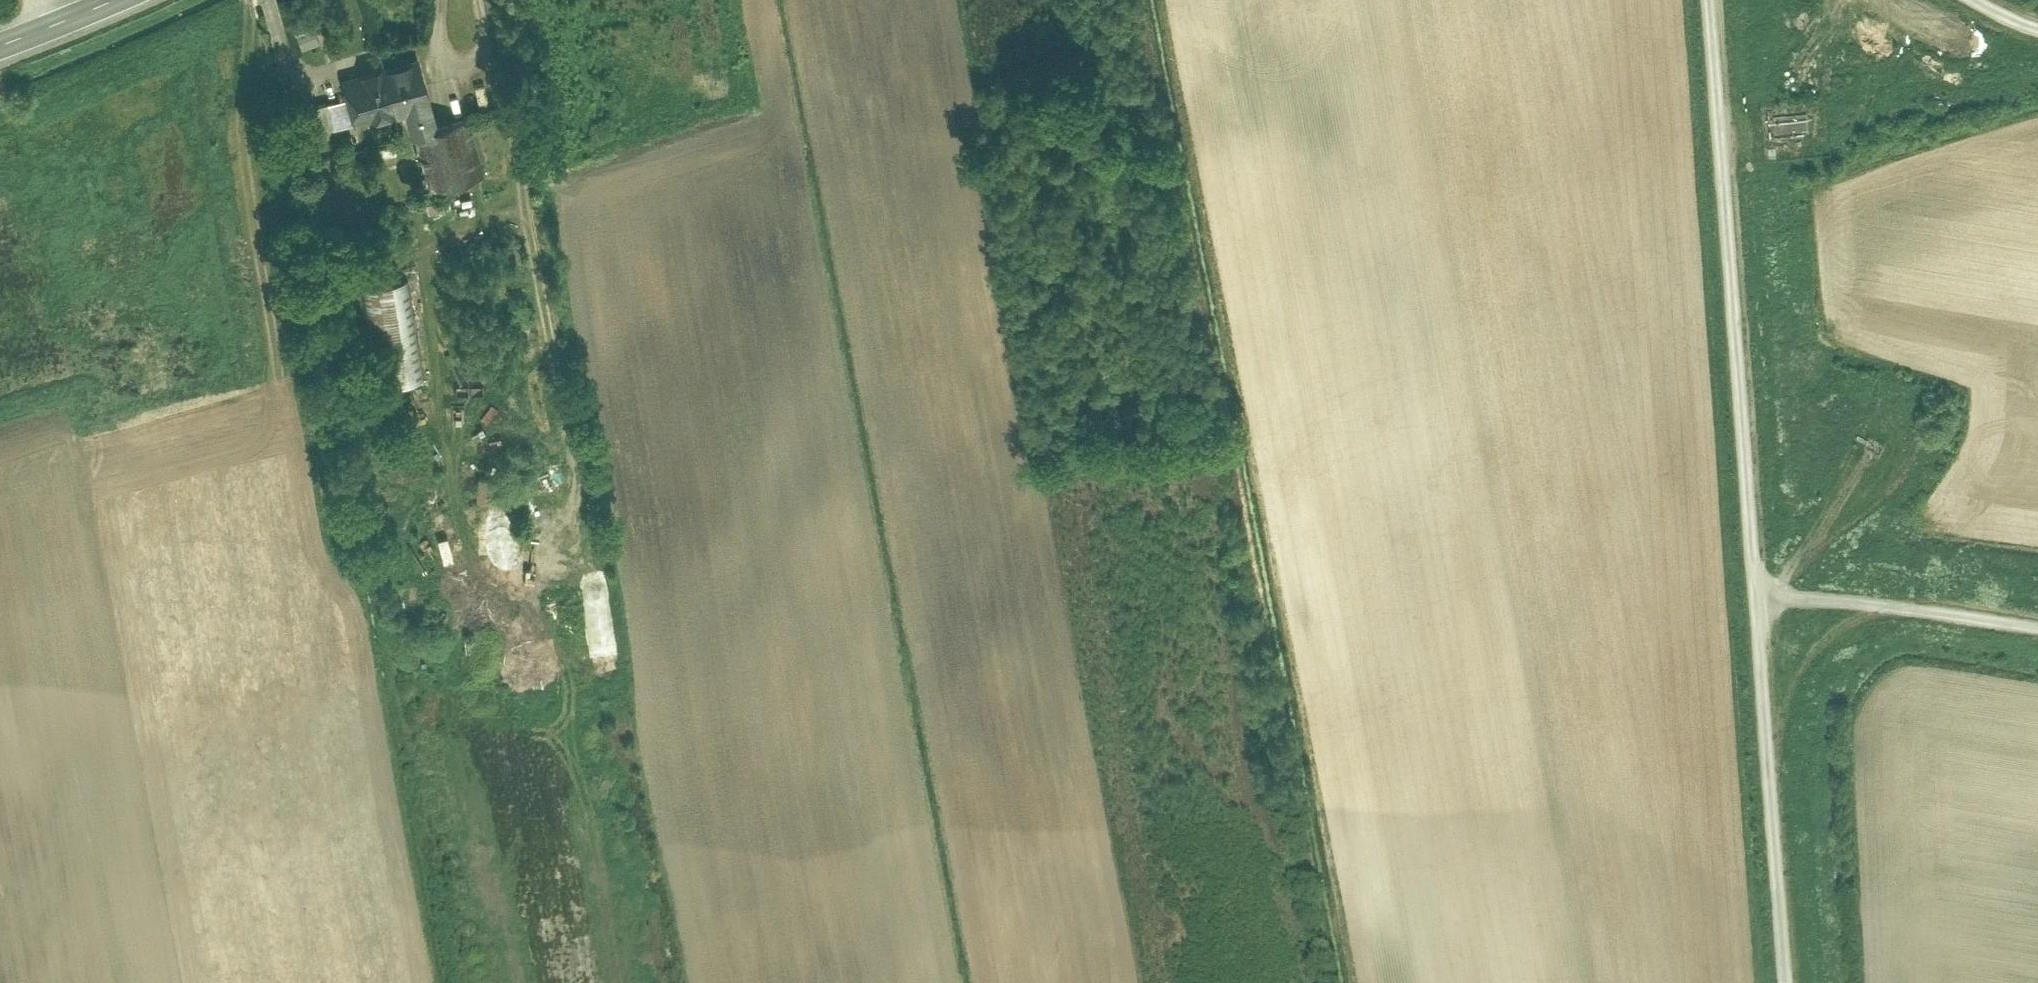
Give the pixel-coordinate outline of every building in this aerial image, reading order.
[(295,19),(306,48),(325,40),(314,12),(295,19)] [(414,58),(381,67),(393,110),(404,107),(412,133),(433,127),(414,58)] [(353,121),(393,110),(381,67),(342,78),(353,121)] [(465,118),(433,127),(412,133),(427,186),(480,171),(465,118)] [(406,279),(364,286),(378,384),(421,377),(406,279)] [(485,474),(485,498),(495,498),(496,475),(485,474)] [(459,555),(455,577),(463,578),(466,556),(459,555)]
